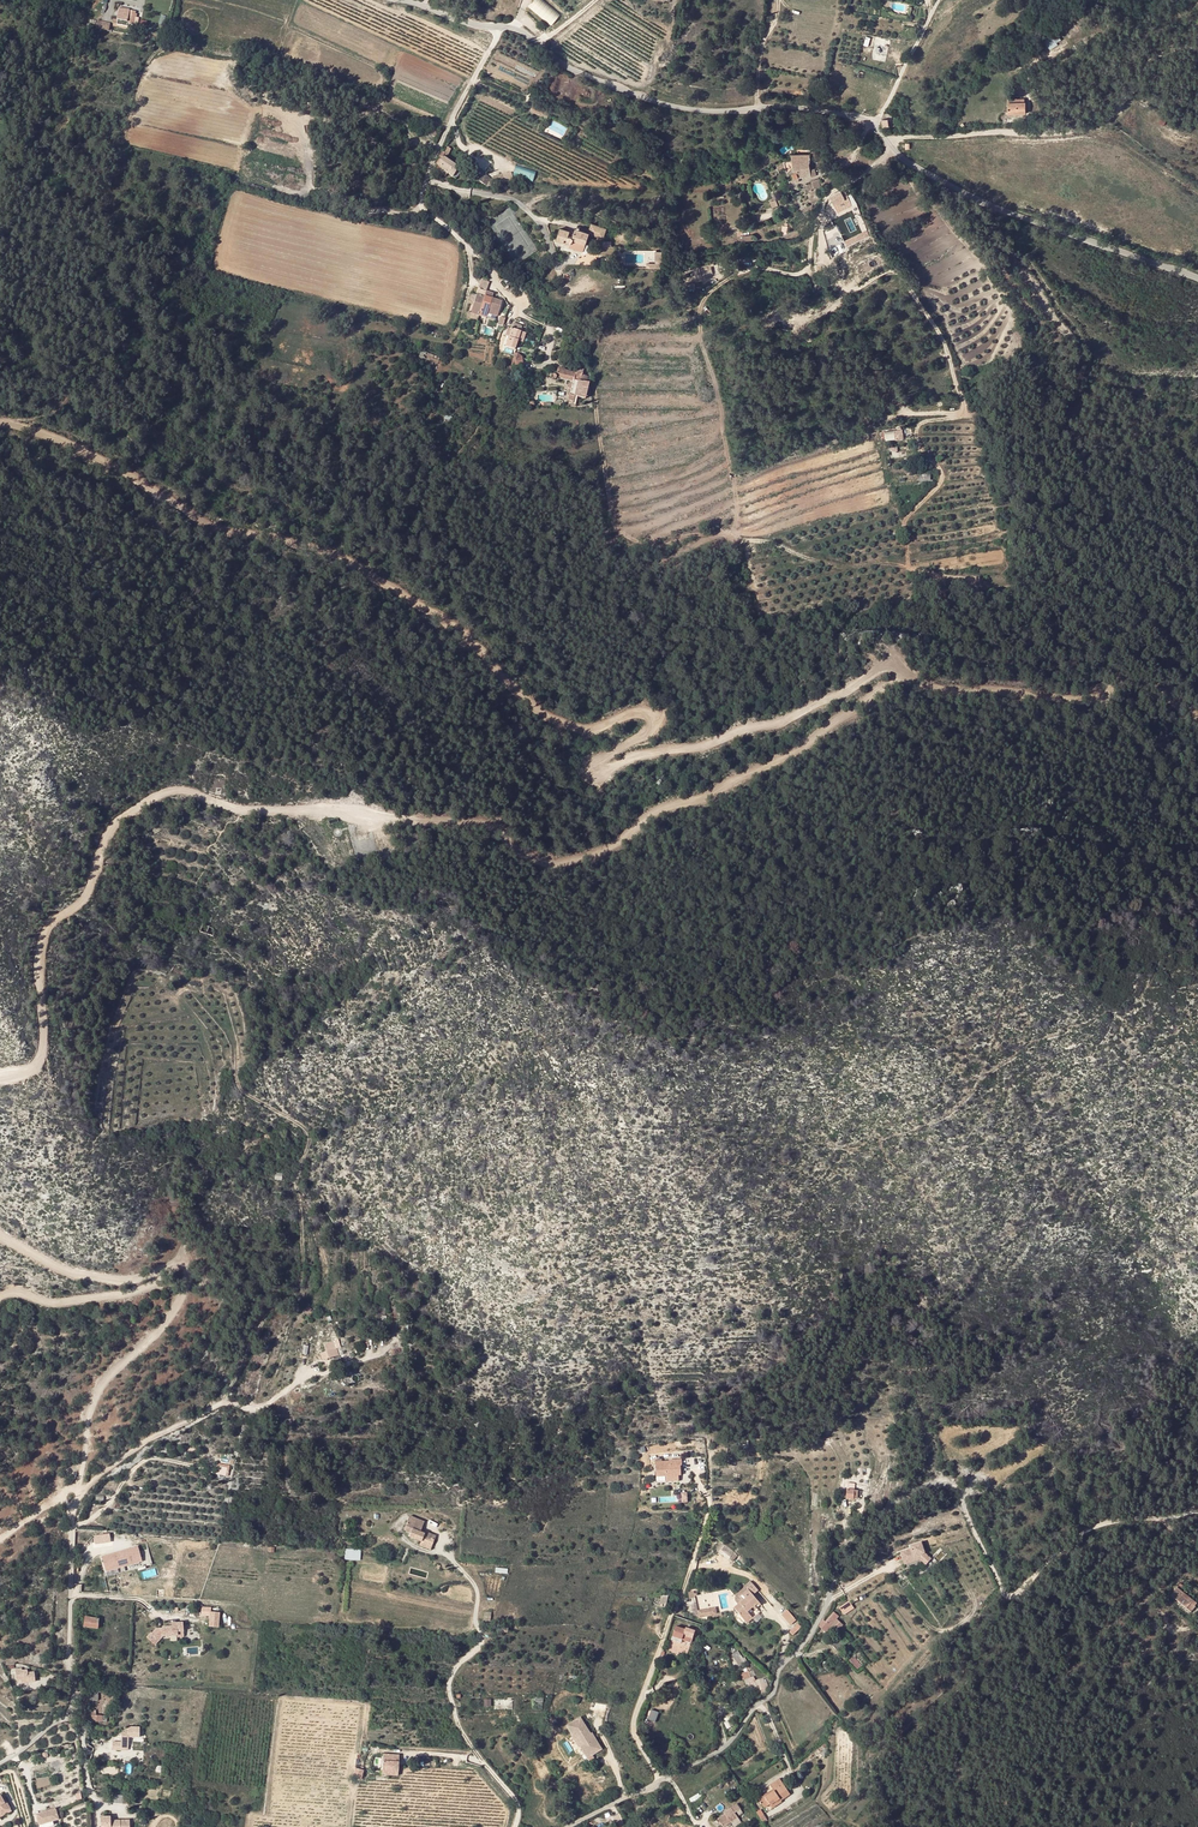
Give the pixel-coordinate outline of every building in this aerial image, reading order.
[(529,6),(551,25),(560,15),(544,0),(533,0),(529,6)] [(137,14),(120,10),(118,21),(119,21),(118,25),(127,28),(128,25),(134,27),(136,19),(137,14)] [(108,30),(110,24),(98,22),(97,27),(108,30)] [(1050,49),(1062,42),(1057,33),(1044,41),(1050,49)] [(1147,55),(1141,56),(1142,61),(1148,60),(1148,56),(1153,55),(1153,50),(1147,51),(1147,55)] [(1030,103),(1023,104),(1023,107),(1021,107),(1023,118),(1031,117),(1030,103)] [(430,132),(427,138),(435,142),(437,137),(430,132)] [(815,158),(815,171),(820,171),(821,164),(823,163),(823,160),(829,160),(828,151),(820,151),(819,154),(809,153),(808,159),(815,158)] [(496,159),(494,168),(509,160),(506,153),(497,155),(496,159)] [(479,155),(472,154),(470,163),(477,164),(479,155)] [(441,168),(443,168),(445,169),(443,175),(451,174),(452,170),(458,172),(460,162),(445,159),(446,157),(446,156),(443,155),(441,168)] [(488,157),(479,155),(477,164),(486,166),(488,157)] [(496,159),(488,157),(486,166),(494,168),(496,159)] [(808,159),(807,165),(806,172),(815,171),(815,158),(808,159)] [(513,175),(533,181),(536,171),(516,165),(513,175)] [(486,186),(492,179),(483,171),(477,178),(486,186)] [(496,183),(513,182),(512,173),(496,174),(496,183)] [(856,187),(851,189),(856,200),(861,197),(856,187)] [(856,200),(851,189),(845,192),(841,195),(837,198),(840,205),(834,208),(836,215),(850,209),(848,204),(856,200)] [(592,217),(590,227),(604,230),(606,220),(592,217)] [(589,231),(576,228),(560,225),(557,237),(566,240),(566,238),(572,239),(571,243),(585,246),(589,231)] [(868,231),(844,239),(846,246),(870,237),(868,231)] [(735,258),(721,260),(723,271),(734,268),(732,260),(736,260),(735,258)] [(695,266),(697,277),(713,275),(711,264),(695,266)] [(486,289),(494,292),(495,287),(496,283),(488,281),(486,289)] [(831,284),(824,289),(829,297),(836,292),(831,284)] [(490,308),(494,293),(485,291),(484,296),(482,306),(479,314),(488,316),(490,308)] [(505,296),(494,293),(490,308),(488,316),(495,318),(496,314),(506,316),(510,302),(509,302),(510,299),(506,299),(506,301),(504,300),(505,296)] [(500,316),(498,324),(503,326),(506,318),(500,316)] [(518,334),(516,343),(524,345),(527,336),(532,337),(533,330),(528,329),(529,323),(521,321),(520,327),(519,328),(518,334)] [(523,364),(522,354),(513,354),(514,365),(523,364)] [(572,370),(566,368),(565,371),(561,372),(560,372),(559,374),(559,376),(559,377),(560,378),(564,378),(566,378),(579,383),(572,402),(579,405),(580,401),(587,403),(593,385),(591,384),(582,381),(583,376),(572,372),(572,370)] [(582,381),(591,384),(593,378),(583,374),(583,376),(582,381)] [(910,433),(894,434),(895,443),(911,441),(910,433)] [(940,475),(913,475),(913,484),(940,484),(940,475)] [(203,926),(201,932),(208,935),(210,928),(203,926)] [(275,1174),(274,1181),(282,1182),(283,1175),(275,1174)] [(325,1355),(319,1356),(320,1363),(337,1359),(333,1345),(323,1347),(325,1355)] [(1174,1424),(1167,1420),(1164,1426),(1171,1429),(1174,1424)] [(216,1474),(229,1476),(231,1465),(218,1463),(216,1474)] [(667,1466),(654,1468),(655,1482),(680,1479),(679,1469),(680,1469),(680,1463),(667,1465),(667,1466)] [(854,1491),(846,1490),(846,1499),(854,1499),(854,1491)] [(414,1523),(407,1520),(403,1530),(410,1533),(408,1536),(420,1541),(421,1539),(426,1541),(427,1539),(430,1540),(430,1538),(434,1540),(436,1535),(424,1531),(424,1534),(419,1532),(420,1529),(424,1521),(416,1518),(414,1523)] [(110,1533),(94,1534),(94,1543),(111,1542),(110,1533)] [(421,1539),(420,1541),(419,1545),(430,1549),(434,1540),(430,1538),(430,1540),(427,1539),(426,1541),(421,1539)] [(912,1550),(901,1553),(905,1565),(917,1562),(916,1560),(920,1559),(921,1560),(924,1563),(930,1558),(925,1554),(922,1543),(911,1547),(912,1550)] [(724,1544),(720,1549),(728,1557),(733,1552),(724,1544)] [(105,1571),(141,1560),(136,1545),(100,1557),(105,1571)] [(361,1549),(345,1548),(345,1560),(361,1560),(361,1549)] [(933,1561),(930,1558),(924,1563),(927,1566),(933,1561)] [(156,1568),(142,1572),(144,1578),(157,1575),(156,1568)] [(762,1590),(756,1583),(751,1587),(752,1589),(743,1595),(746,1600),(742,1603),(737,1607),(746,1618),(752,1614),(750,1611),(756,1608),(757,1609),(764,1604),(757,1594),(762,1590)] [(1176,1587),(1169,1596),(1189,1613),(1196,1604),(1176,1587)] [(849,1603),(839,1609),(844,1616),(854,1610),(849,1603)] [(218,1628),(219,1612),(211,1611),(211,1607),(201,1606),(201,1616),(208,1616),(207,1627),(218,1628)] [(718,1606),(701,1608),(701,1614),(718,1612),(718,1606)] [(752,1614),(746,1618),(749,1623),(755,1618),(752,1614)] [(784,1615),(779,1620),(788,1630),(794,1625),(784,1615)] [(98,1621),(84,1618),(82,1628),(96,1631),(98,1621)] [(171,1627),(147,1629),(148,1640),(184,1637),(182,1621),(171,1622),(171,1627)] [(829,1621),(825,1624),(829,1628),(825,1633),(831,1628),(837,1633),(843,1626),(837,1621),(833,1625),(829,1621)] [(823,1622),(818,1627),(825,1633),(829,1628),(825,1624),(823,1622)] [(675,1626),(675,1629),(693,1636),(695,1629),(686,1626),(686,1628),(675,1626)] [(693,1636),(675,1629),(673,1636),(682,1639),(692,1641),(693,1636)] [(796,1629),(791,1634),(794,1637),(799,1632),(796,1629)] [(838,1635),(830,1641),(837,1651),(845,1645),(838,1635)] [(857,1669),(863,1665),(855,1655),(850,1659),(857,1669)] [(753,1669),(742,1672),(747,1691),(760,1687),(760,1690),(768,1688),(765,1677),(756,1679),(753,1669)] [(759,1691),(760,1697),(768,1694),(767,1688),(759,1691)] [(101,1689),(97,1689),(96,1693),(93,1693),(92,1699),(100,1700),(101,1689)] [(651,1709),(648,1719),(656,1722),(659,1712),(651,1709)] [(98,1710),(95,1710),(95,1711),(92,1711),(91,1715),(93,1715),(93,1721),(104,1722),(104,1716),(97,1715),(98,1710)] [(591,1734),(581,1717),(567,1726),(574,1736),(578,1734),(584,1744),(581,1747),(584,1752),(598,1743),(595,1738),(594,1738),(591,1734)] [(574,1736),(573,1737),(579,1748),(581,1747),(584,1744),(578,1734),(574,1736)] [(602,1749),(598,1743),(584,1752),(588,1758),(602,1749)] [(399,1756),(383,1756),(382,1776),(398,1776),(399,1756)] [(357,1770),(354,1770),(353,1779),(356,1779),(359,1779),(361,1771),(357,1770)] [(760,1790),(754,1794),(760,1802),(764,1800),(766,1802),(785,1791),(776,1775),(766,1780),(769,1787),(761,1791),(760,1790)] [(121,1797),(112,1796),(111,1804),(120,1805),(121,1797)] [(2,1814),(3,1815),(9,1812),(4,1803),(2,1804),(0,1800),(0,1815),(2,1814)] [(727,1803),(719,1808),(720,1809),(722,1812),(715,1817),(718,1822),(732,1813),(730,1809),(736,1806),(733,1800),(727,1803)] [(758,1809),(754,1812),(755,1814),(758,1818),(762,1816),(758,1809)] [(55,1811),(49,1812),(50,1817),(41,1819),(43,1825),(51,1823),(57,1822),(55,1811)] [(100,1818),(100,1826),(129,1826),(129,1821),(113,1822),(113,1823),(110,1823),(110,1820),(110,1818),(100,1818)]
